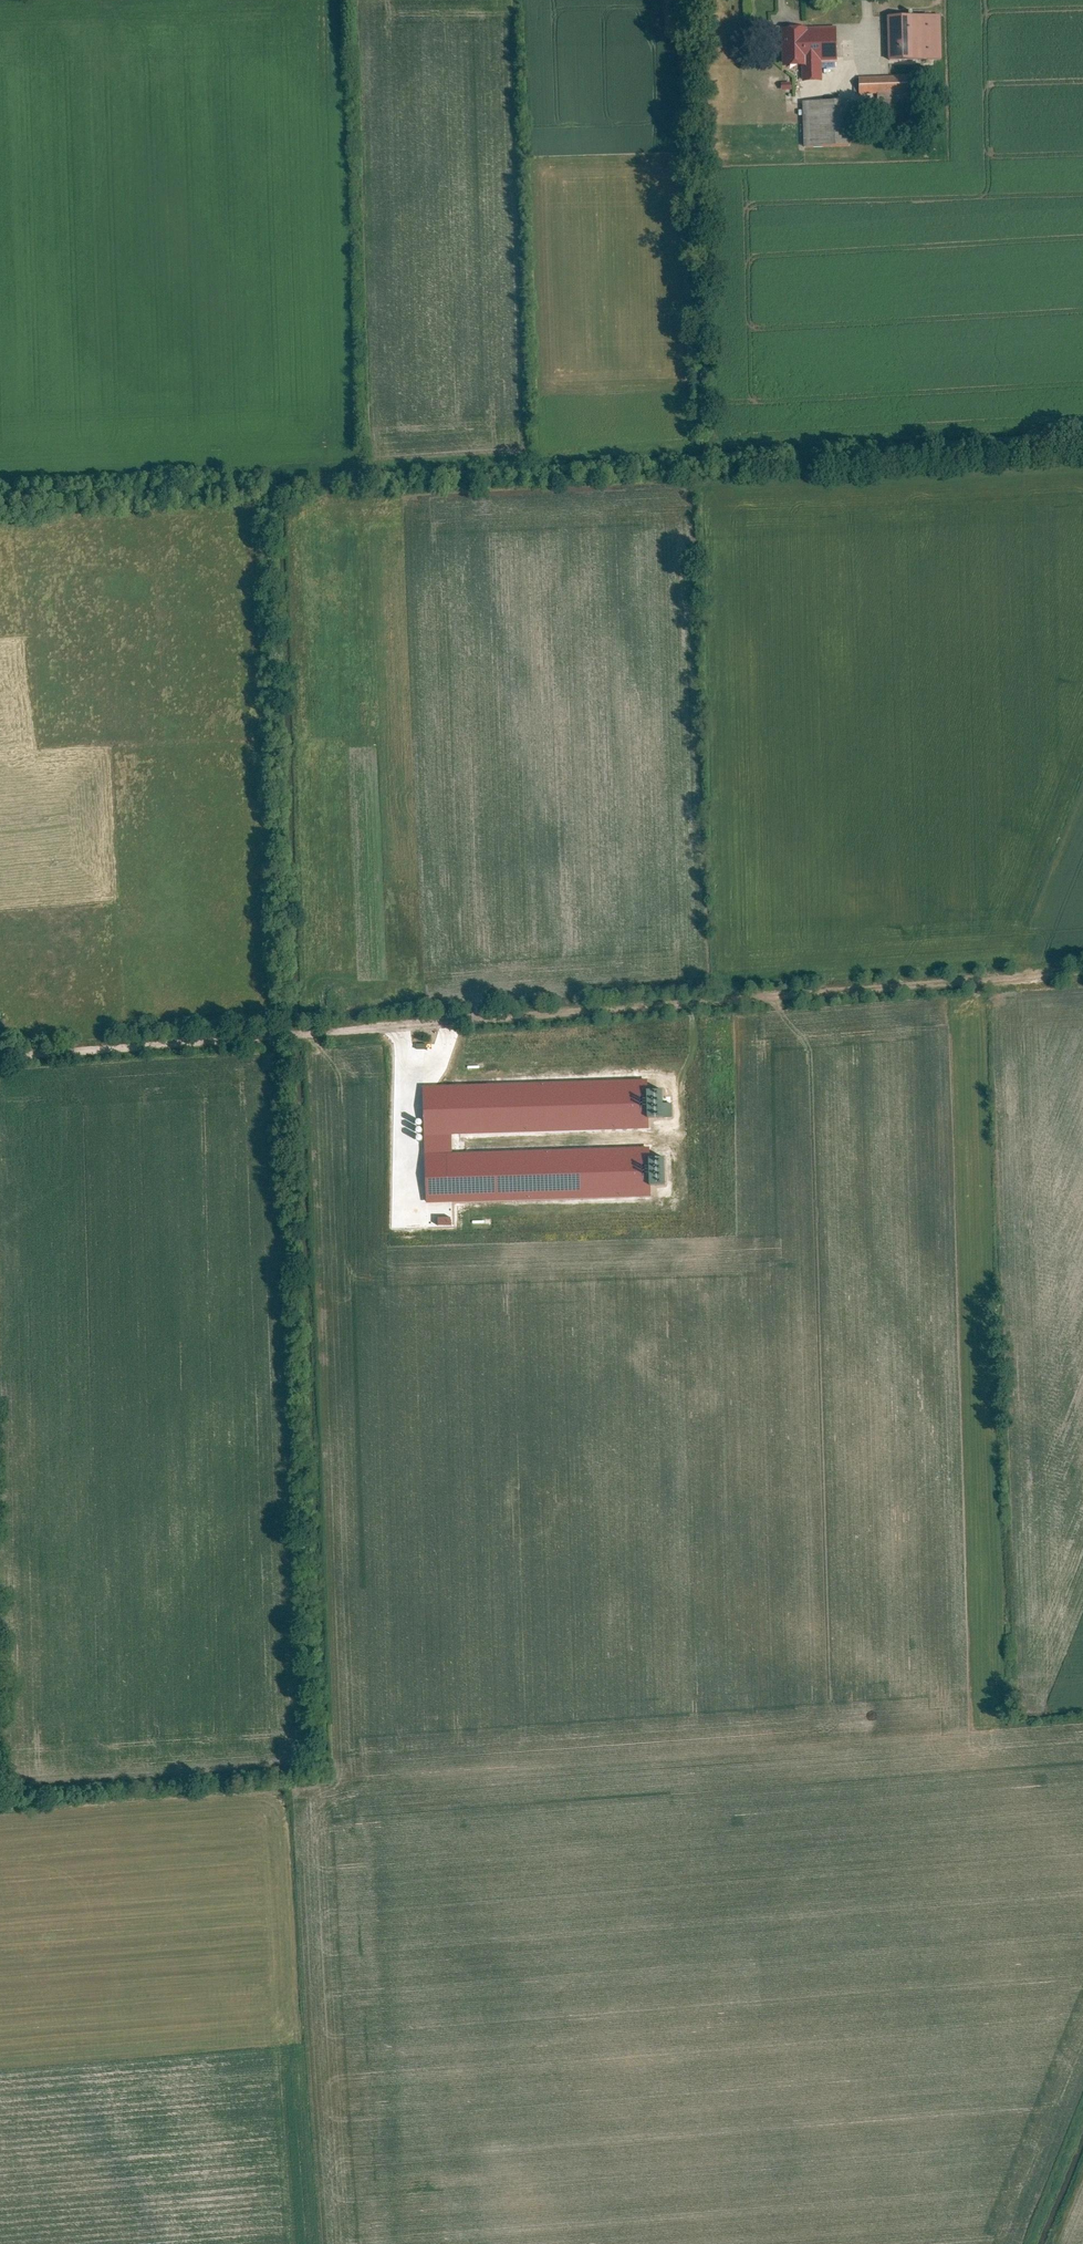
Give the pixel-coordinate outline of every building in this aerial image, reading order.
[(893,16),(894,60),(947,59),(946,14),(893,16)] [(785,27),(786,65),(805,64),(806,80),(826,79),(825,62),(840,62),(840,25),(785,27)] [(913,75),(864,77),(865,102),(914,99),(913,75)] [(785,82),(785,90),(796,89),(796,81),(785,82)] [(807,101),(808,146),(855,145),(855,100),(807,101)] [(638,1079),(424,1085),(427,1202),(522,1200),(522,1190),(507,1190),(507,1161),(516,1161),(516,1149),(460,1151),(459,1134),(650,1128),(650,1117),(673,1116),(673,1099),(665,1099),(664,1088),(638,1089),(638,1079)] [(563,1198),(652,1196),(652,1185),(667,1184),(666,1156),(650,1156),(649,1152),(638,1152),(638,1147),(564,1149),(564,1158),(568,1158),(568,1160),(577,1160),(578,1188),(563,1188),(563,1198)]
